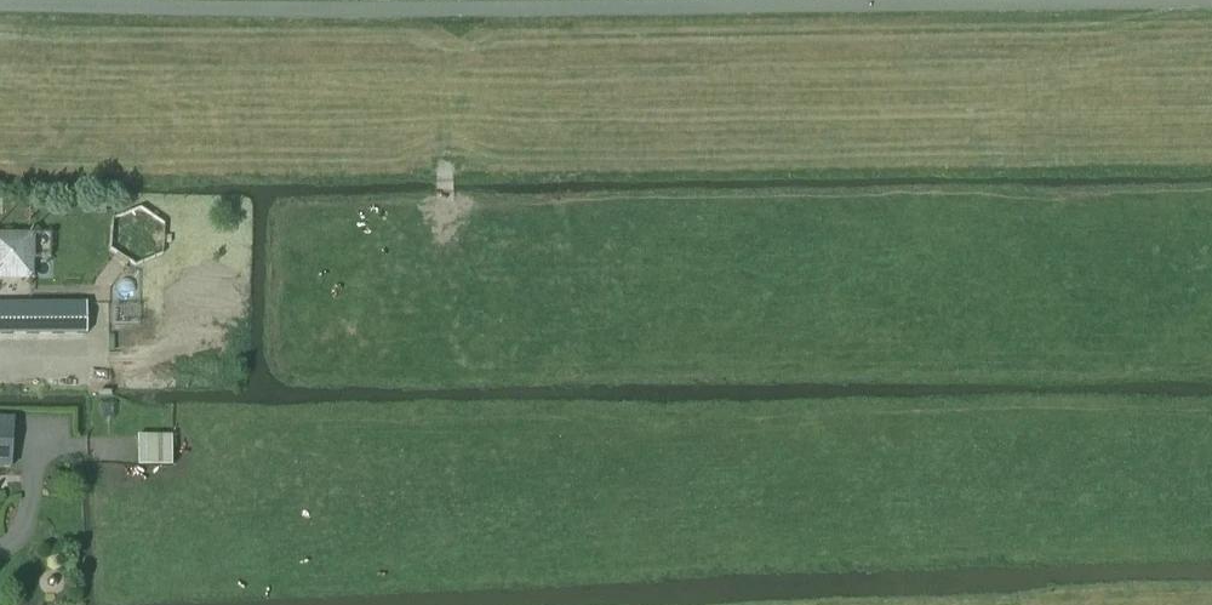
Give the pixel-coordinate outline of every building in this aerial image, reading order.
[(135,266),(162,255),(164,225),(140,209),(112,220),(110,250),(135,266)] [(18,329),(86,328),(86,303),(27,305),(0,305),(0,329),(18,329)] [(13,418),(0,418),(0,469),(11,469),(13,418)] [(172,467),(172,438),(137,437),(137,467),(172,467)]
